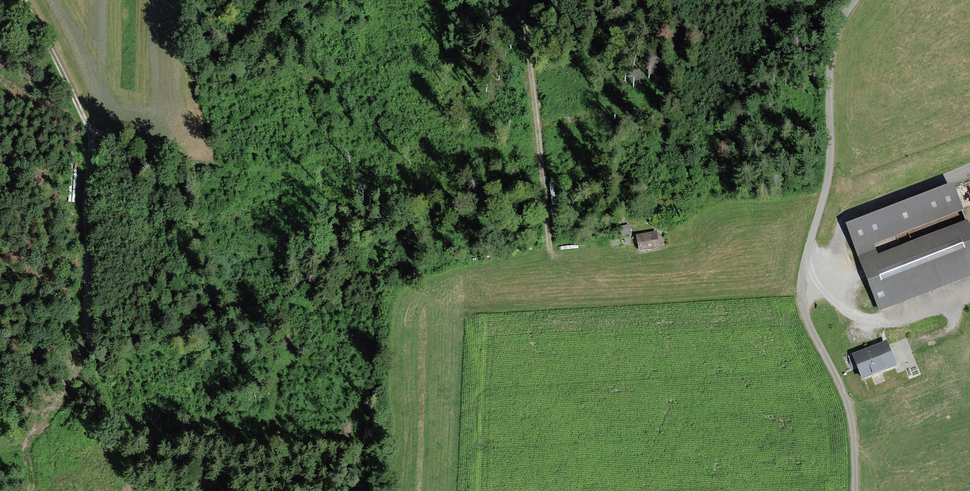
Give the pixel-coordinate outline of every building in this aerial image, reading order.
[(848,228),(880,310),(969,275),(969,234),(966,223),(878,257),(874,245),(961,212),(952,188),(848,228)] [(637,237),(639,248),(648,246),(649,248),(658,246),(656,233),(637,237)] [(886,344),(854,357),(863,379),(894,367),(886,344)]
